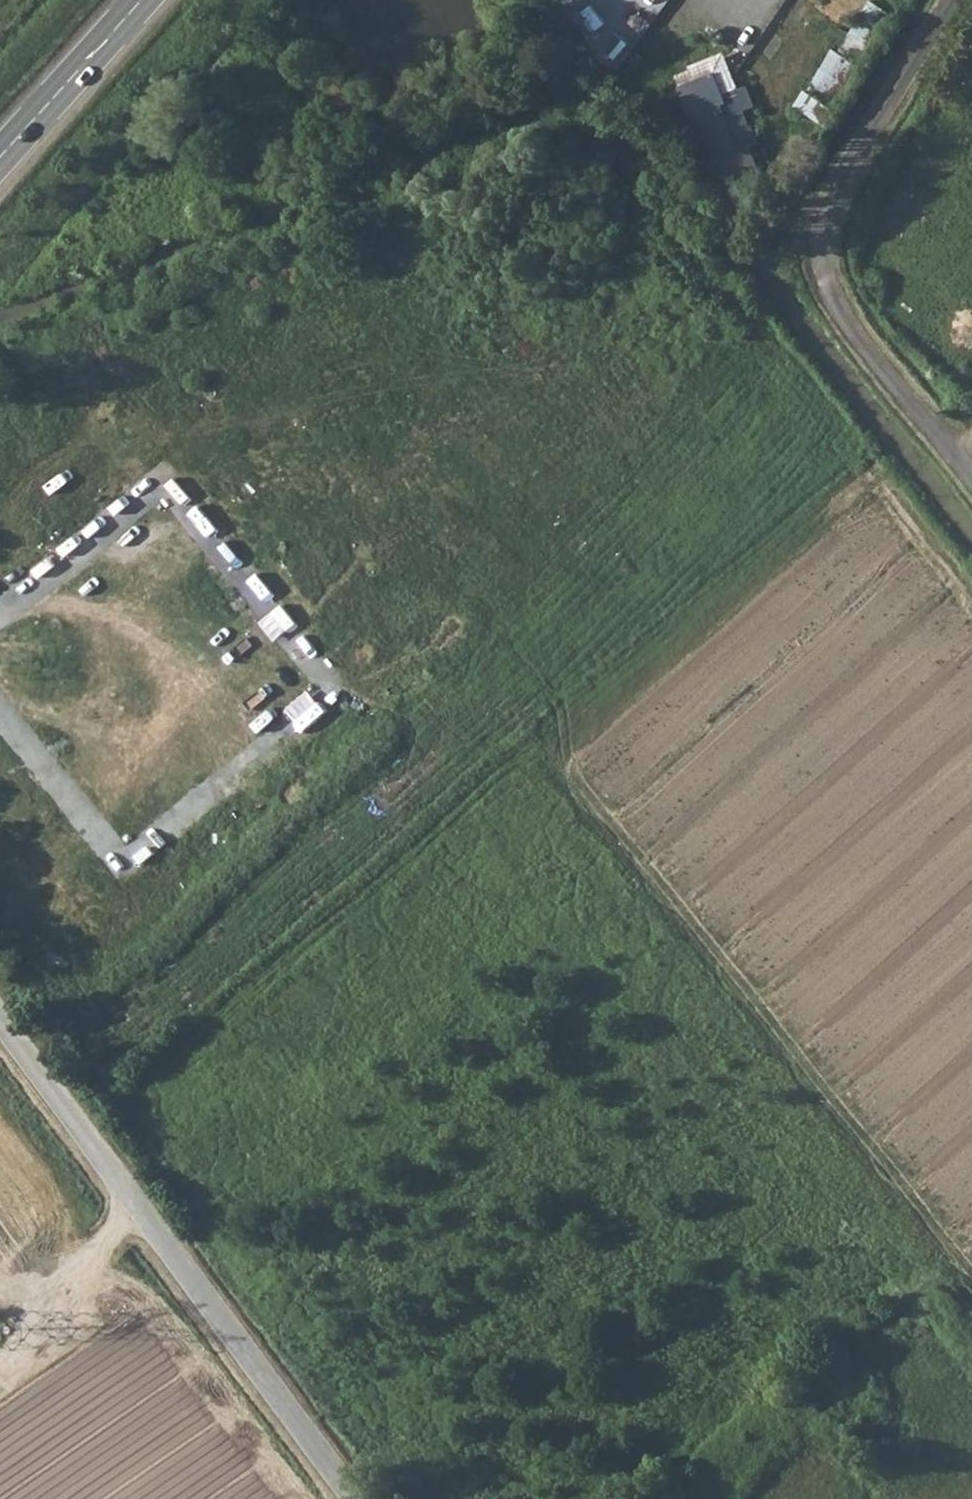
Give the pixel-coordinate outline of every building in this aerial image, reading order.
[(807,111),(837,127),(897,12),(873,0),(865,0),(807,111)] [(729,53),(682,69),(719,180),(768,164),(750,111),(759,108),(751,83),(740,86),(729,53)] [(241,632),(256,656),(280,641),(265,617),(241,632)] [(282,755),(306,735),(287,713),(263,733),(282,755)]
